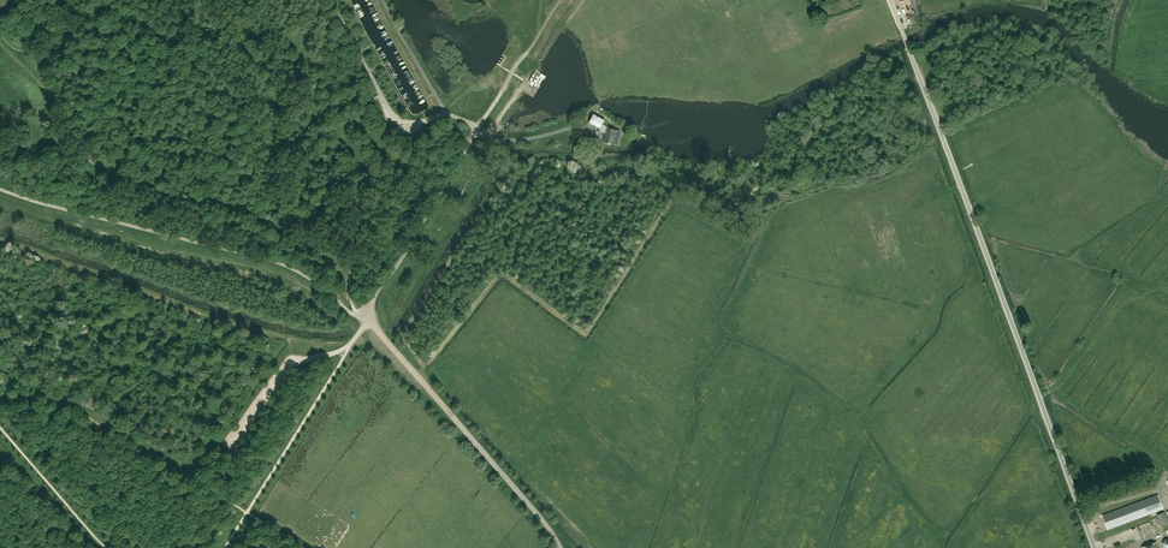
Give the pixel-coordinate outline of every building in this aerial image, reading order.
[(534,72),(530,80),(535,83),(537,81),(540,75),(534,72)] [(600,129),(605,120),(593,114),(589,122),(600,129)] [(613,144),(616,130),(607,128),(603,142),(613,144)] [(482,148),(485,144),(476,139),(473,144),(482,148)] [(488,171),(491,166),(484,162),(481,167),(488,171)] [(1108,529),(1163,509),(1158,495),(1102,515),(1108,529)] [(1164,512),(1157,515),(1163,527),(1167,524),(1167,520),(1164,512)]
